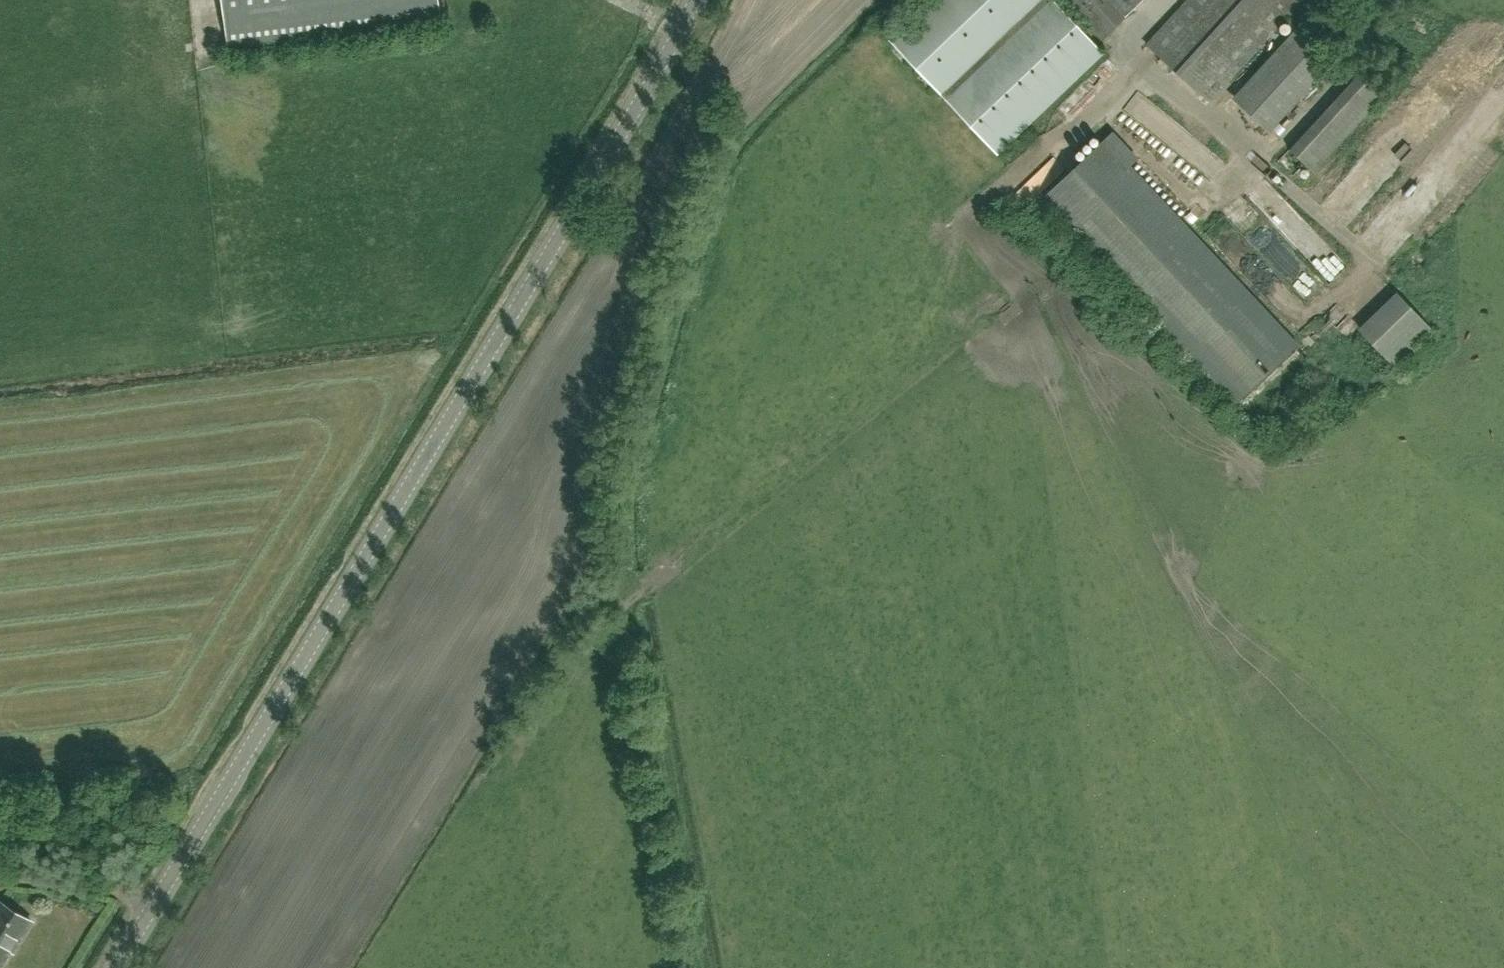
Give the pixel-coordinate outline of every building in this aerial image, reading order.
[(229,48),(441,23),(439,0),(223,0),(229,48)] [(890,38),(891,39),(998,153),(1103,54),(1052,0),(930,0),(890,38)] [(1101,40),(1144,0),(1063,0),(1101,40)] [(1303,0),(1188,0),(1147,45),(1210,102),(1303,0)] [(1332,63),(1306,38),(1242,108),(1269,132),(1332,63)] [(1384,96),(1360,74),(1289,151),(1313,173),(1384,96)] [(1296,345),(1105,142),(1042,200),(1233,404),(1296,345)] [(1359,331),(1394,367),(1432,330),(1397,294),(1359,331)] [(32,921),(2,902),(0,905),(0,934),(14,943),(14,942),(18,944),(32,921)] [(14,943),(0,934),(0,966),(14,943)]
